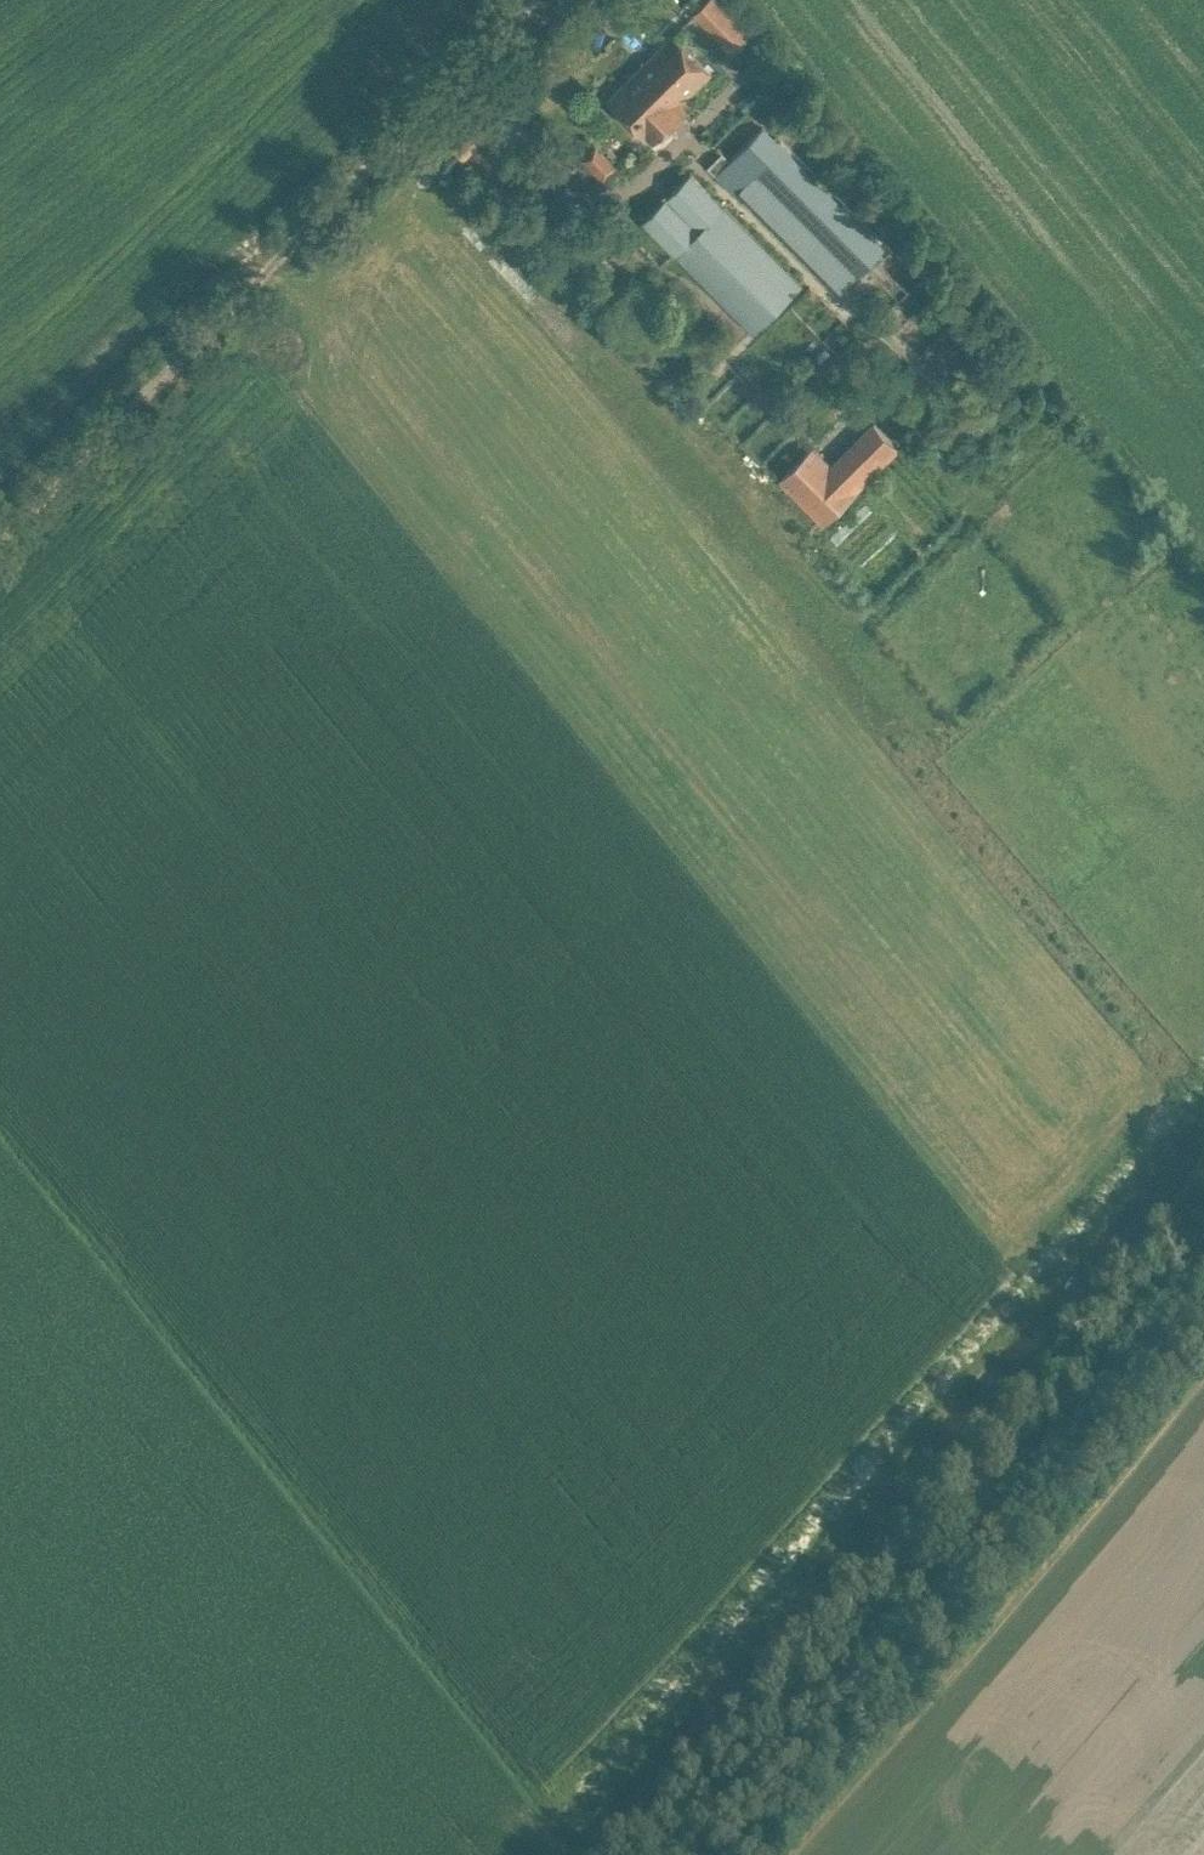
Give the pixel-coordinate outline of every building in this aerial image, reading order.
[(732,0),(706,0),(697,9),(735,47),(757,25),(732,0)] [(648,134),(654,140),(684,110),(678,104),(712,70),(674,31),(608,97),(646,136),(648,134)] [(739,188),(839,290),(884,246),(767,126),(717,175),(734,193),(739,188)] [(583,162),(602,179),(617,163),(598,145),(583,162)] [(800,282),(692,174),(646,220),(754,328),(800,282)] [(781,478),(824,521),(899,446),(875,421),(833,463),(814,445),(781,478)] [(1001,1435),(1006,1447),(1022,1431),(1009,1427),(1001,1435)]
